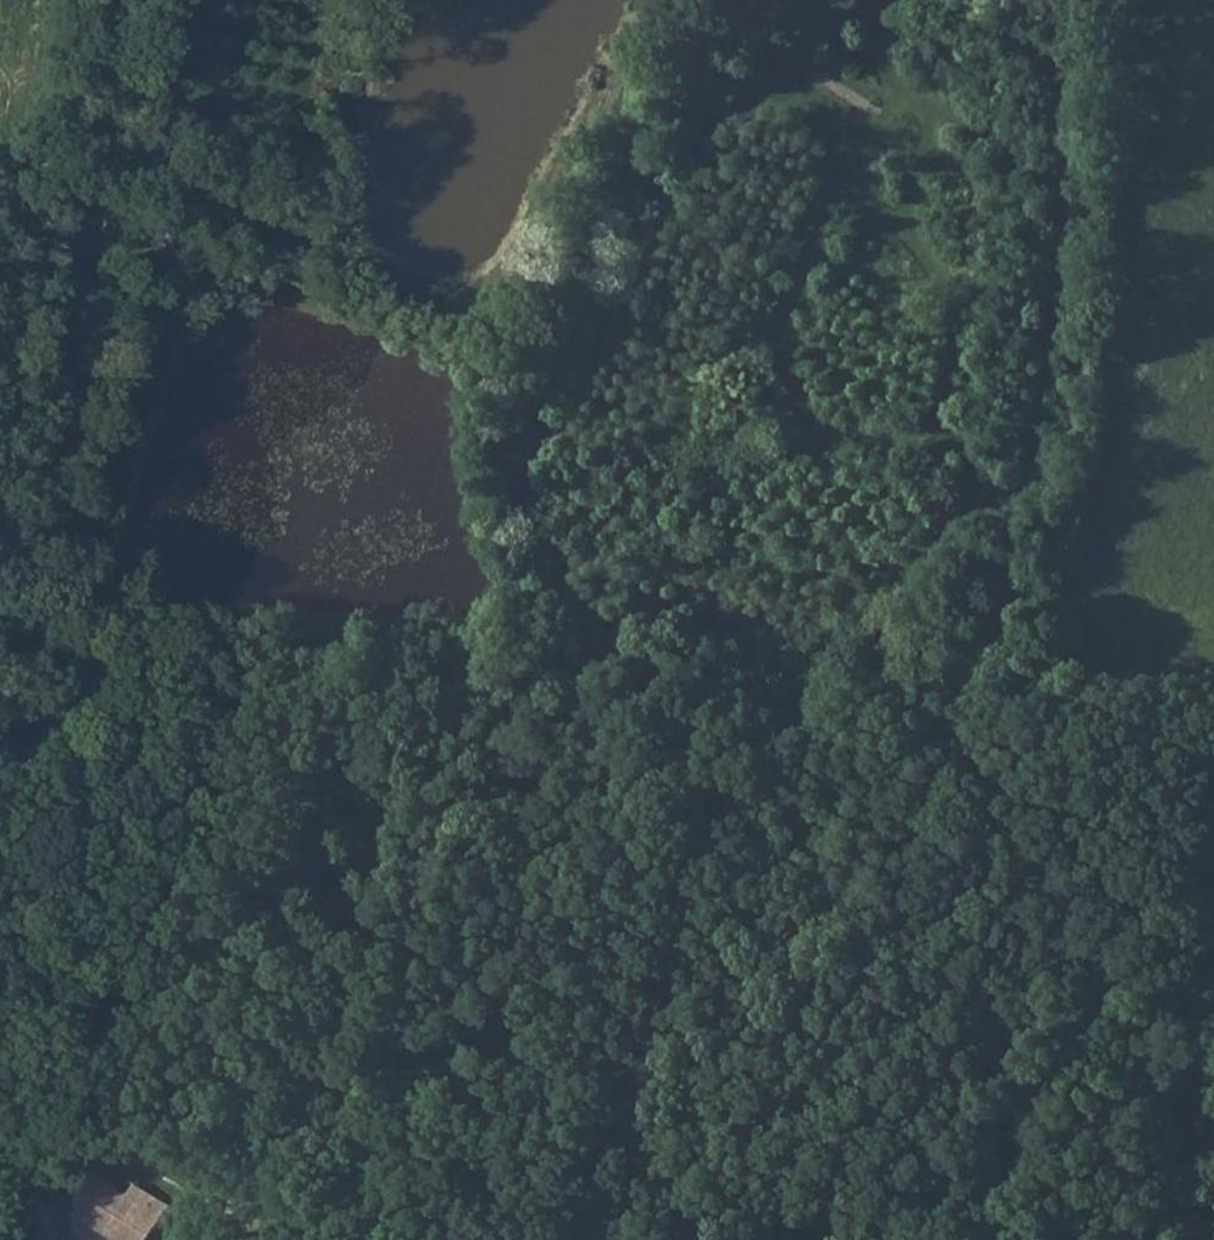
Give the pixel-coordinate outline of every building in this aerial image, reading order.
[(141,1230),(166,1188),(131,1167),(123,1179),(87,1157),(69,1186),(141,1230)]
